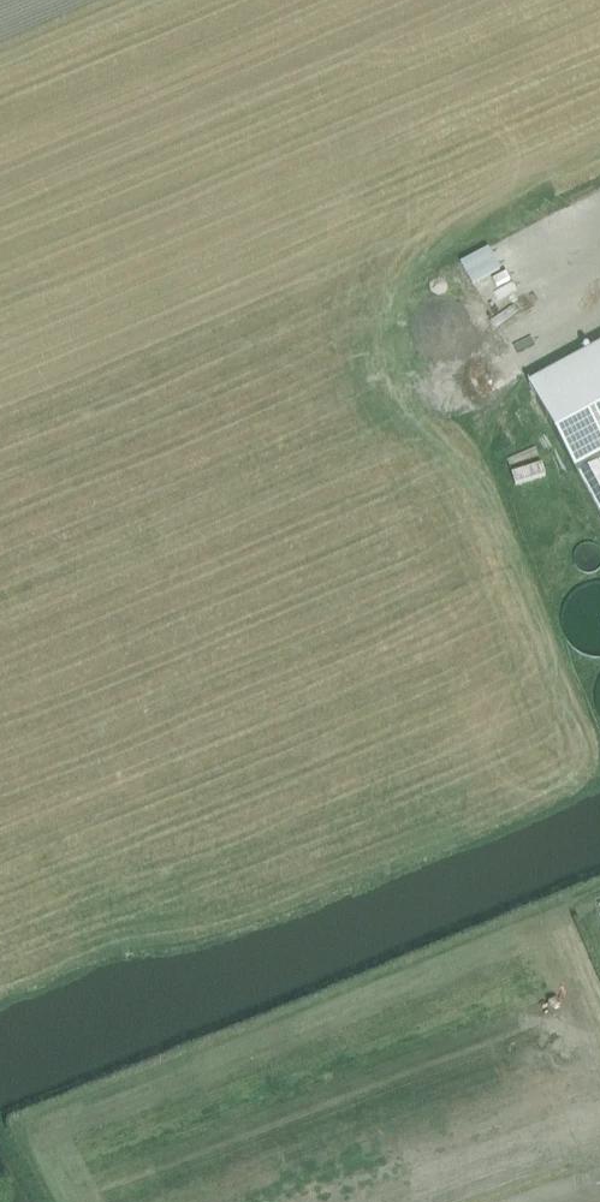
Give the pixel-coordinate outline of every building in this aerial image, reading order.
[(527,383),(577,475),(599,463),(599,344),(527,383)] [(577,475),(599,518),(599,463),(577,475)] [(586,574),(594,573),(599,568),(599,552),(596,548),(590,545),(583,546),(577,551),(573,558),(574,565),(579,571),(586,574)]
